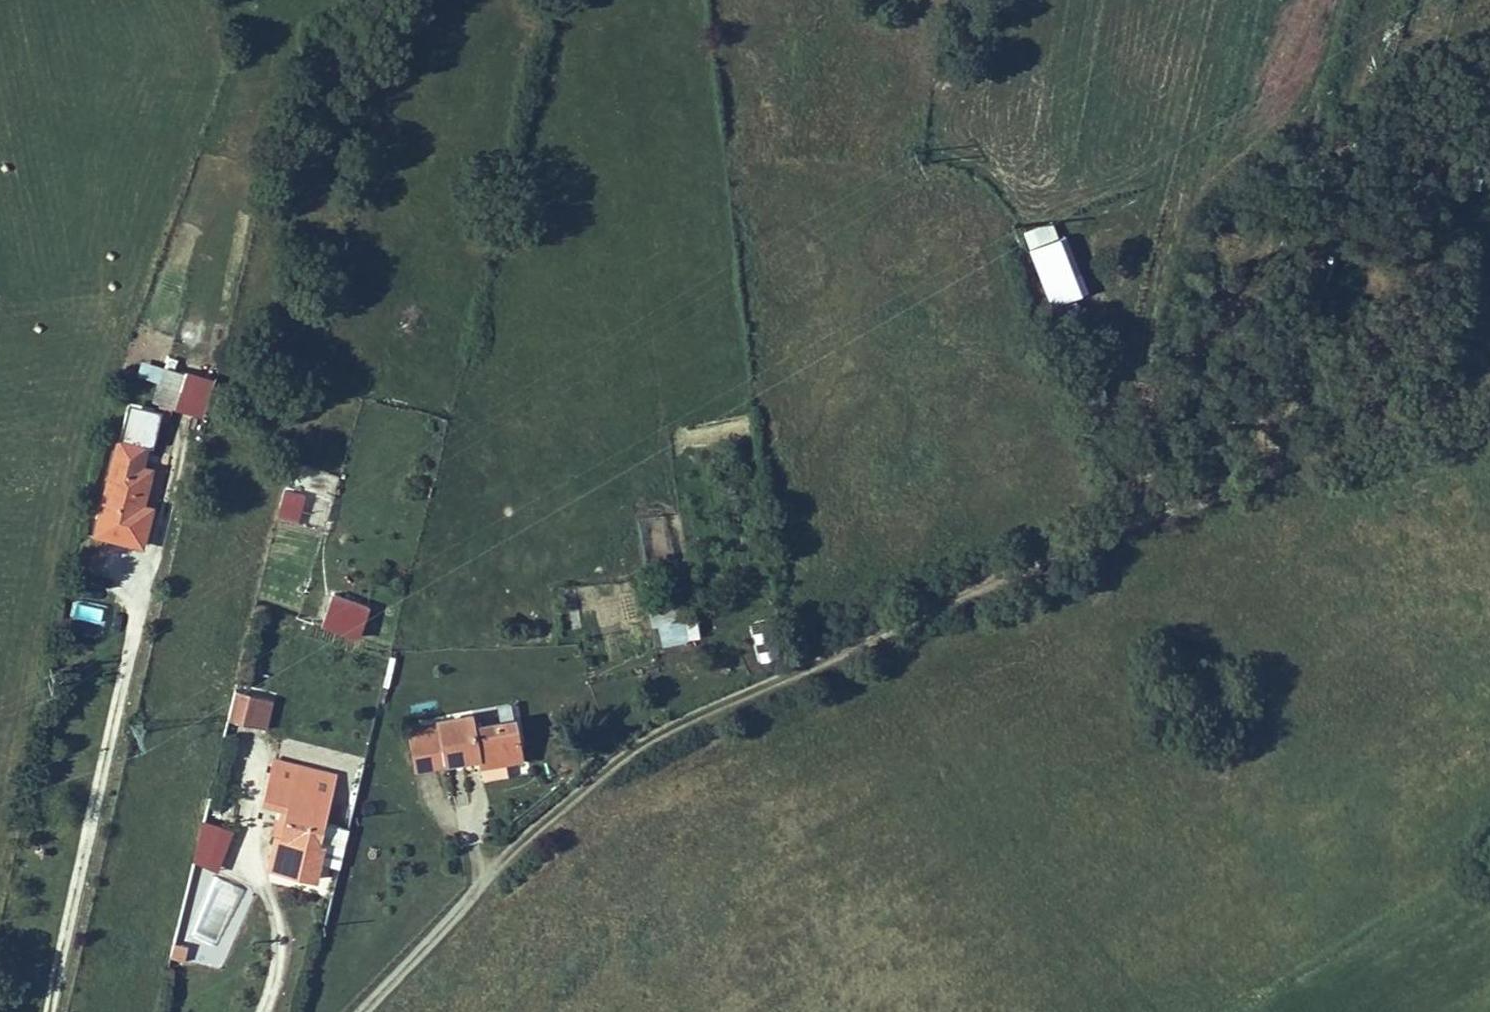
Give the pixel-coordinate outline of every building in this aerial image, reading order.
[(1049,303),(1084,289),(1055,216),(1020,230),(1049,303)] [(184,372),(165,367),(164,366),(155,401),(174,408),(184,372)] [(114,461),(97,533),(103,535),(141,544),(150,509),(139,507),(132,505),(135,494),(142,496),(149,469),(114,461)] [(283,487),(279,502),(303,508),(307,493),(283,487)] [(135,494),(132,505),(139,507),(142,496),(135,494)] [(333,590),(322,623),(360,637),(372,604),(333,590)] [(649,600),(655,645),(696,639),(689,595),(649,600)] [(268,727),(274,697),(236,688),(229,718),(268,727)] [(479,756),(487,755),(488,765),(524,758),(516,720),(475,728),(472,716),(440,722),(447,762),(479,756)] [(488,765),(487,755),(479,756),(481,766),(488,765)] [(272,773),(266,797),(285,802),(283,808),(270,866),(301,873),(307,844),(317,847),(333,775),(300,768),(299,768),(297,779),(272,773)] [(265,804),(283,808),(285,802),(266,797),(265,804)] [(187,953),(173,950),(170,959),(185,963),(187,953)]
